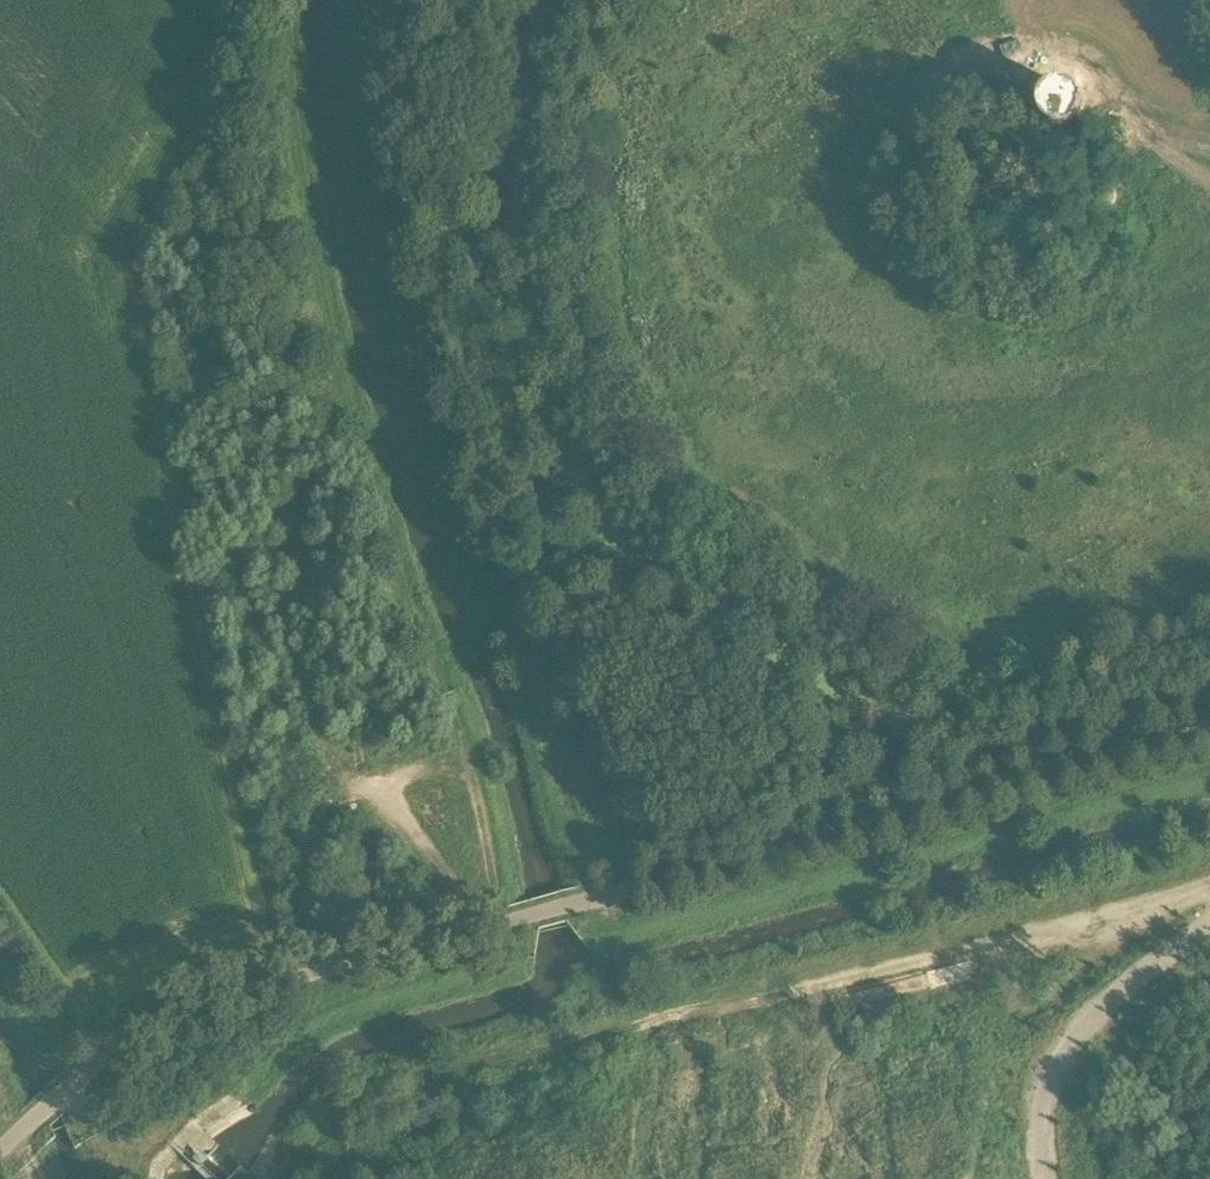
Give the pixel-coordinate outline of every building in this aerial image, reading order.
[(1043,118),(1045,122),(1049,125),(1052,128),(1057,130),(1061,130),(1066,130),(1070,129),(1074,127),(1078,124),(1081,120),(1083,116),(1084,112),(1084,107),(1083,104),(1082,101),(1081,99),(1080,96),(1078,94),(1074,91),(1070,89),(1066,88),(1061,88),(1057,88),(1053,90),(1049,92),(1046,96),(1043,99),(1042,104),(1041,109),(1041,113),(1043,118)]
